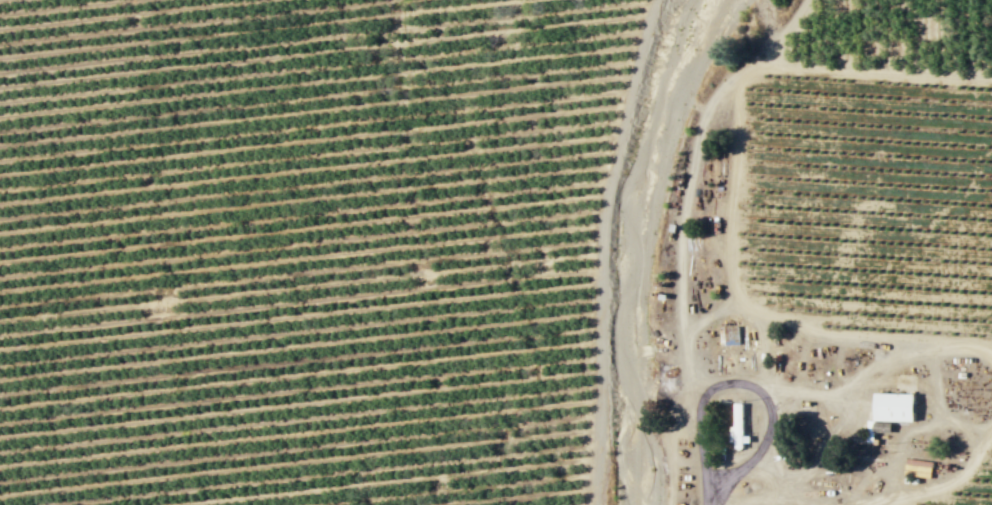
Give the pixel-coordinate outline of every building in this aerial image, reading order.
[(738,327),(724,327),(725,345),(739,345),(738,327)] [(872,421),(912,422),(913,394),(873,393),(872,421)] [(931,461),(905,459),(904,470),(914,471),(913,477),(930,478),(931,461)]
